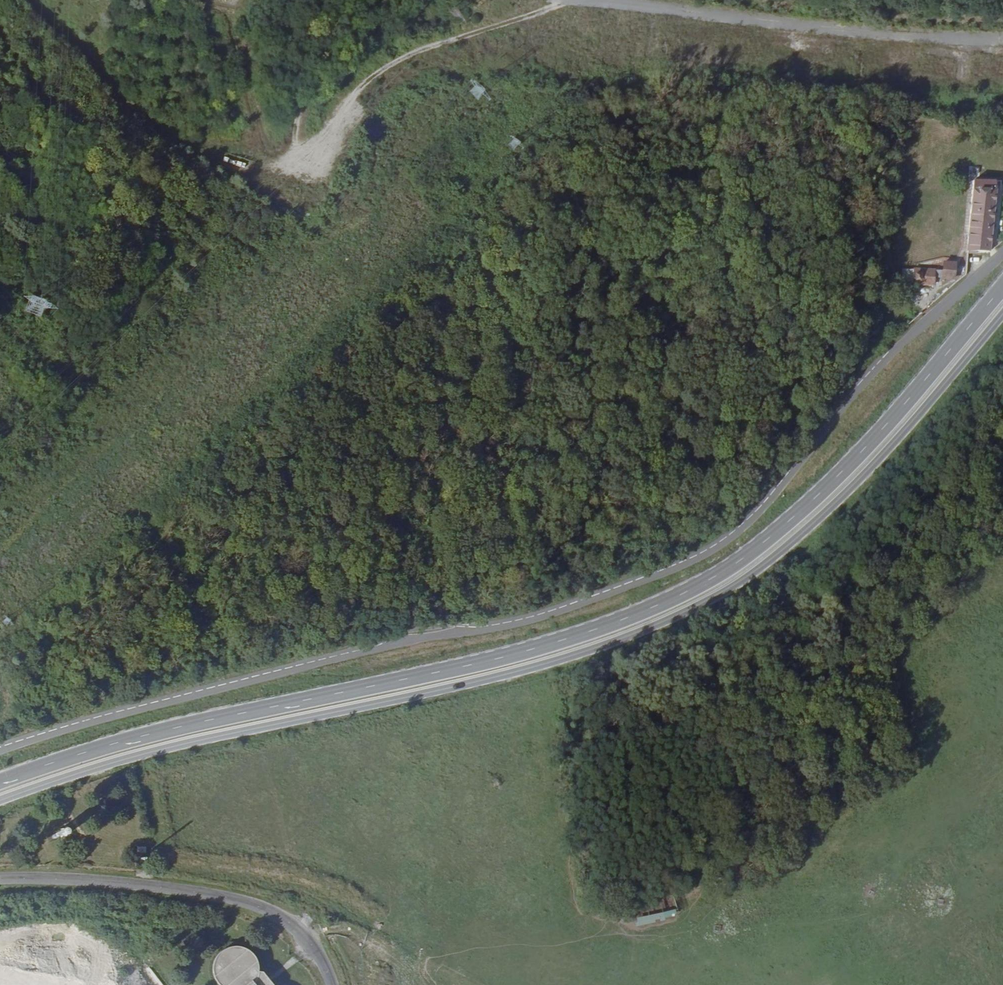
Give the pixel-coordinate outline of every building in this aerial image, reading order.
[(967,253),(988,254),(994,193),(972,191),(967,253)] [(942,274),(942,280),(952,281),(953,265),(942,264),(942,274)] [(912,271),(911,286),(932,287),(932,280),(932,273),(912,271)] [(634,921),(636,930),(678,920),(677,912),(634,921)] [(253,984),(248,983),(250,975),(250,966),(246,959),(242,955),(234,953),(231,953),(219,956),(216,960),(212,969),(212,974),(213,980),(217,984),(254,984),(253,984)]
